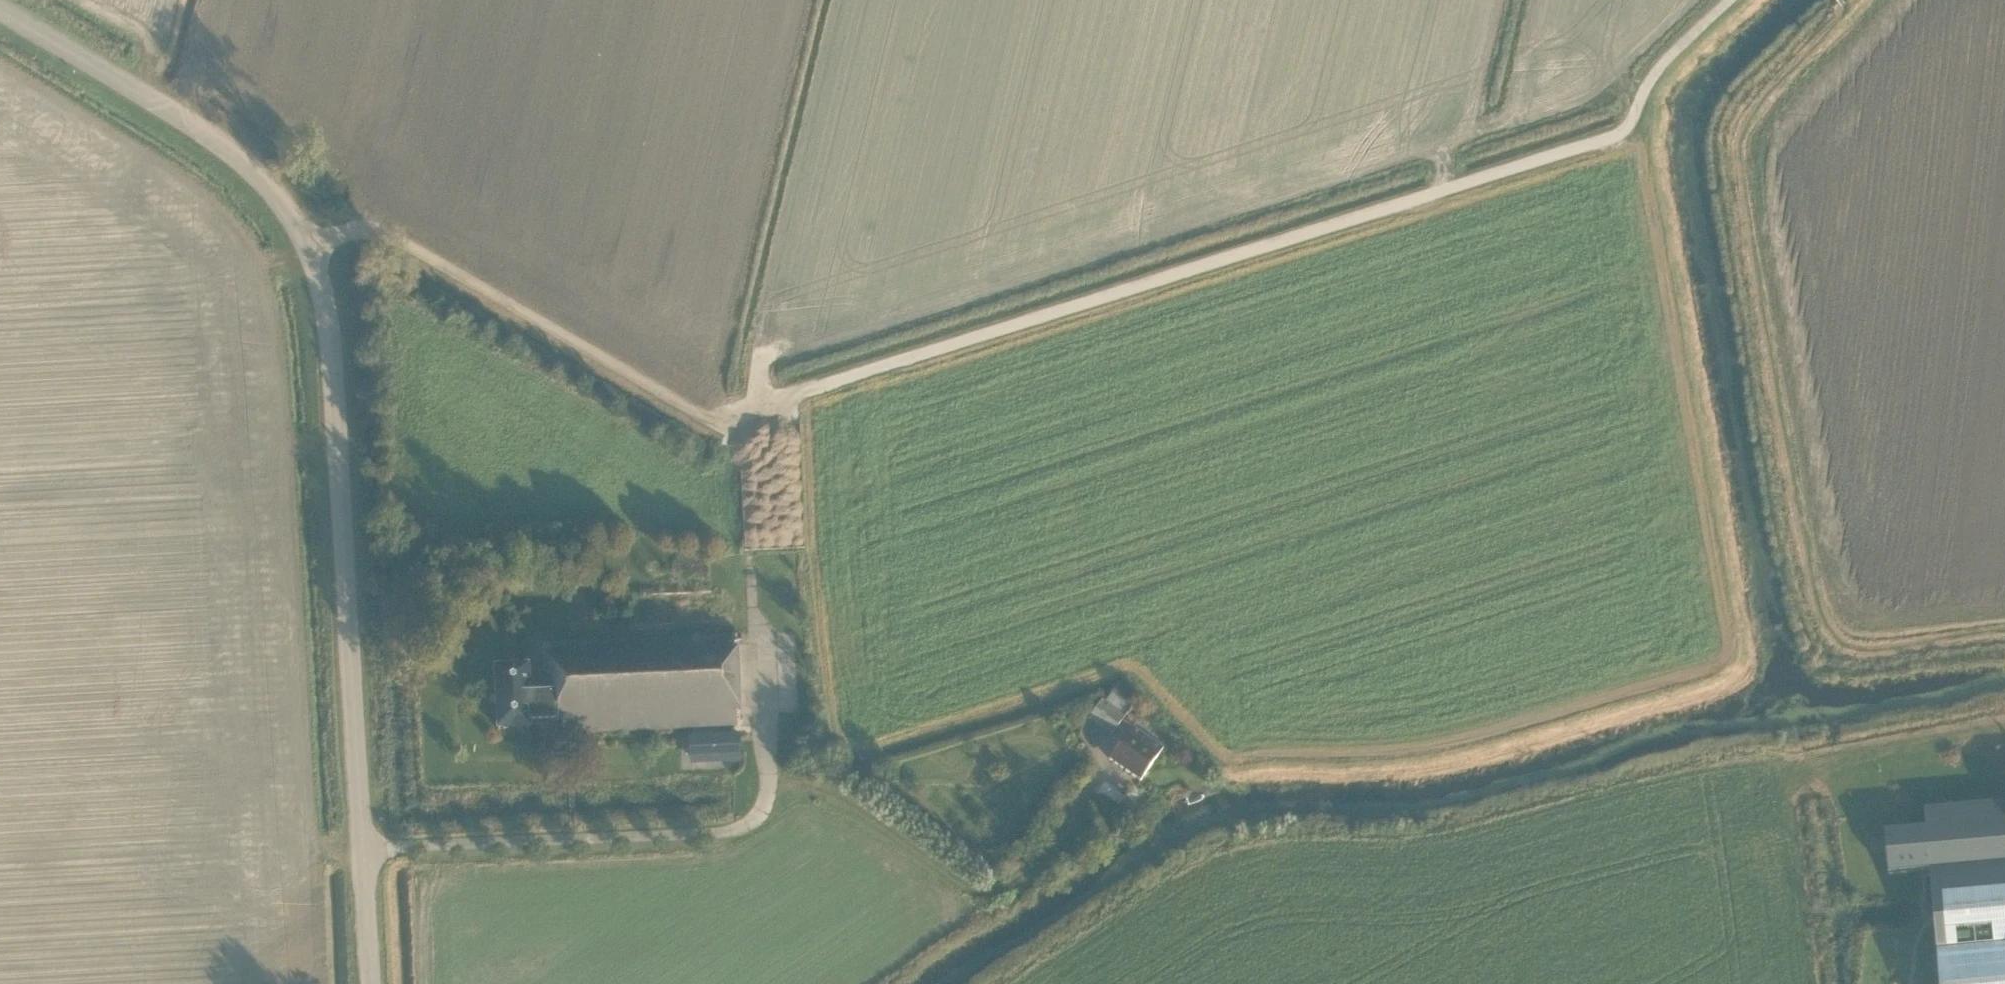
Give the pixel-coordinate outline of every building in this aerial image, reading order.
[(495,667),(496,700),(497,729),(530,728),(530,722),(562,721),(563,734),(740,726),(736,641),(741,640),(740,635),(544,645),(545,675),(528,676),(527,666),(495,667)] [(1087,720),(1111,736),(1134,702),(1114,689),(1106,702),(1101,699),(1087,720)] [(1140,781),(1163,748),(1132,726),(1109,759),(1140,781)] [(739,730),(691,732),(693,759),(740,757),(739,730)] [(1926,829),(1885,832),(1889,875),(1930,872),(1941,983),(2004,983),(2004,802),(1924,810),(1926,829)]
